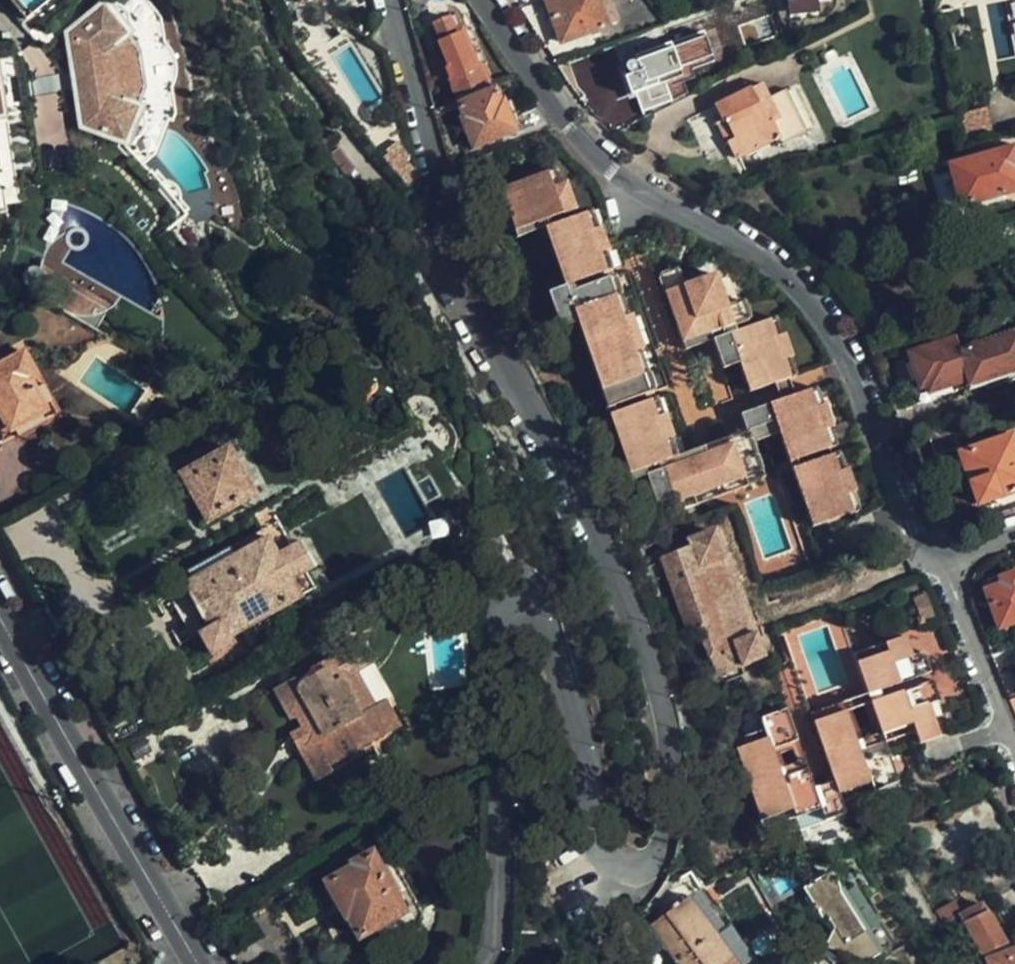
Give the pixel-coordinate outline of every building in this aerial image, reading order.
[(49,0),(10,0),(24,19),(49,0)] [(170,118),(174,114),(170,87),(173,78),(175,65),(173,57),(163,41),(160,17),(147,0),(105,0),(65,32),(80,126),(128,144),(143,106),(166,116),(170,118)] [(548,4),(552,15),(546,17),(552,32),(557,30),(562,44),(608,28),(608,27),(620,23),(612,0),(561,0),(548,4)] [(821,13),(820,4),(792,7),(793,16),(821,13)] [(460,19),(451,22),(456,32),(459,30),(464,28),(460,19)] [(450,71),(458,102),(490,89),(482,68),(475,71),(459,30),(456,32),(451,22),(436,27),(444,44),(441,45),(448,61),(441,64),(446,73),(450,71)] [(475,71),(482,68),(486,68),(469,26),(464,28),(459,30),(475,71)] [(707,33),(638,59),(650,92),(685,80),(684,77),(719,64),(707,33)] [(367,41),(359,54),(370,73),(384,52),(367,41)] [(759,103),(771,98),(765,85),(753,91),(759,103)] [(458,102),(461,109),(465,117),(462,118),(474,150),(516,133),(504,103),(501,105),(494,87),(490,89),(458,102)] [(771,98),(759,103),(753,91),(719,110),(733,137),(728,140),(737,159),(779,138),(784,145),(809,132),(787,90),(771,98)] [(435,111),(438,118),(461,109),(458,102),(435,111)] [(143,106),(128,144),(142,161),(153,152),(166,116),(143,106)] [(959,122),(965,148),(984,144),(978,117),(959,122)] [(726,141),(728,140),(733,137),(724,120),(718,124),(726,141)] [(381,160),(387,167),(400,156),(404,160),(407,157),(398,145),(381,160)] [(953,167),(964,206),(1014,192),(1014,150),(953,167)] [(408,190),(420,179),(404,160),(400,156),(387,167),(408,190)] [(539,230),(560,287),(624,263),(603,208),(548,229),(545,222),(569,213),(552,169),(495,191),(513,240),(539,230)] [(158,170),(154,173),(187,213),(190,210),(182,200),(180,190),(178,186),(170,182),(166,181),(158,170)] [(154,173),(152,171),(138,182),(174,227),(189,215),(187,213),(154,173)] [(71,251),(64,263),(150,313),(159,298),(154,277),(117,231),(68,209),(55,237),(69,229),(84,228),(88,237),(87,247),(80,252),(71,251)] [(562,293),(573,322),(604,404),(665,381),(624,271),(562,293)] [(670,294),(686,289),(680,272),(664,278),(670,294)] [(736,336),(746,332),(738,311),(725,275),(686,289),(670,294),(692,352),(718,343),(736,336)] [(558,327),(573,322),(562,293),(560,287),(546,292),(558,327)] [(746,332),(763,326),(757,310),(751,306),(738,311),(746,332)] [(792,379),(803,375),(783,319),(763,326),(746,332),(736,336),(746,364),(756,392),(792,379)] [(959,351),(955,338),(909,355),(921,390),(916,392),(921,406),(933,402),(931,396),(968,383),(972,390),(1014,375),(1014,331),(959,351)] [(728,370),(746,364),(736,336),(718,343),(728,370)] [(131,351),(115,341),(110,349),(126,359),(131,351)] [(0,368),(0,446),(56,413),(24,354),(0,368)] [(798,396),(810,392),(803,375),(792,379),(798,396)] [(786,430),(797,460),(843,443),(823,387),(810,392),(798,396),(776,404),(786,430)] [(678,509),(770,476),(757,440),(752,428),(691,451),(669,390),(608,412),(629,470),(642,466),(660,459),(670,487),(678,509)] [(752,428),(757,440),(786,430),(776,404),(747,414),(752,428)] [(952,420),(927,429),(939,458),(962,449),(952,420)] [(770,476),(799,465),(797,460),(786,430),(757,440),(770,476)] [(981,504),(1014,492),(1014,438),(964,456),(981,504)] [(399,462),(388,441),(357,458),(369,479),(399,462)] [(266,490),(239,442),(192,469),(219,517),(266,490)] [(845,448),(799,465),(820,522),(866,505),(845,448)] [(652,494),(670,487),(660,459),(642,466),(652,494)] [(284,528),(269,536),(280,554),(295,546),(284,528)] [(231,636),(303,595),(293,577),(280,554),(269,536),(188,583),(215,630),(203,636),(215,655),(235,644),(231,636)] [(293,577),(307,568),(314,564),(301,542),(295,546),(280,554),(293,577)] [(684,582),(722,684),(746,676),(743,669),(768,659),(732,564),(684,582)] [(293,577),(303,595),(318,587),(307,568),(293,577)] [(1014,624),(1014,576),(1002,581),(1000,579),(985,584),(1002,629),(1014,624)] [(923,607),(931,628),(944,623),(935,602),(923,607)] [(907,637),(886,645),(889,653),(859,664),(870,694),(932,672),(924,653),(914,657),(907,637)] [(303,749),(320,779),(332,772),(329,767),(373,741),(376,747),(405,730),(388,700),(376,707),(357,672),(375,662),(364,641),(272,693),(290,724),(301,718),(309,730),(315,742),(303,749)] [(889,653),(886,645),(856,656),(859,664),(889,653)] [(1000,670),(1014,708),(1014,665),(1000,670)] [(875,792),(901,783),(888,745),(884,736),(914,725),(917,735),(921,746),(942,738),(930,703),(940,700),(934,681),(816,723),(837,782),(815,790),(808,769),(784,777),(774,750),(799,742),(788,711),(763,719),(767,730),(770,738),(750,745),(738,750),(763,821),(774,817),(795,810),(798,820),(802,830),(848,814),(844,803),(840,792),(871,781),(875,792)] [(884,736),(888,745),(917,735),(914,725),(884,736)] [(315,742),(309,730),(296,737),(303,749),(315,742)] [(770,738),(767,730),(747,737),(750,745),(770,738)] [(888,745),(901,783),(911,812),(961,795),(951,765),(930,773),(921,746),(917,735),(888,745)] [(373,741),(329,767),(332,772),(376,747),(373,741)] [(844,803),(875,792),(871,781),(840,792),(844,803)] [(777,827),(798,820),(795,810),(774,817),(777,827)] [(385,864),(379,867),(371,853),(354,862),(356,865),(327,882),(328,884),(325,886),(333,900),(337,898),(360,937),(377,928),(404,912),(396,897),(398,888),(396,884),(388,869),(385,864)] [(397,865),(388,869),(396,884),(398,883),(405,879),(397,865)] [(851,963),(870,963),(894,949),(853,886),(845,892),(838,882),(828,877),(805,892),(825,923),(829,921),(836,931),(825,950),(851,963)] [(404,912),(377,928),(383,938),(387,940),(391,939),(409,928),(420,922),(422,920),(423,915),(422,911),(405,879),(398,883),(399,885),(398,888),(396,897),(404,912)] [(910,935),(883,892),(872,899),(899,942),(910,935)] [(670,952),(674,949),(686,963),(740,963),(692,898),(652,927),(670,952)] [(957,900),(939,909),(951,929),(964,924),(984,959),(1010,944),(984,904),(965,913),(957,900)] [(413,934),(409,928),(391,939),(395,945),(413,934)] [(670,952),(679,963),(686,963),(674,949),(670,952)] [(989,959),(991,963),(1014,963),(1014,950),(989,959)]
